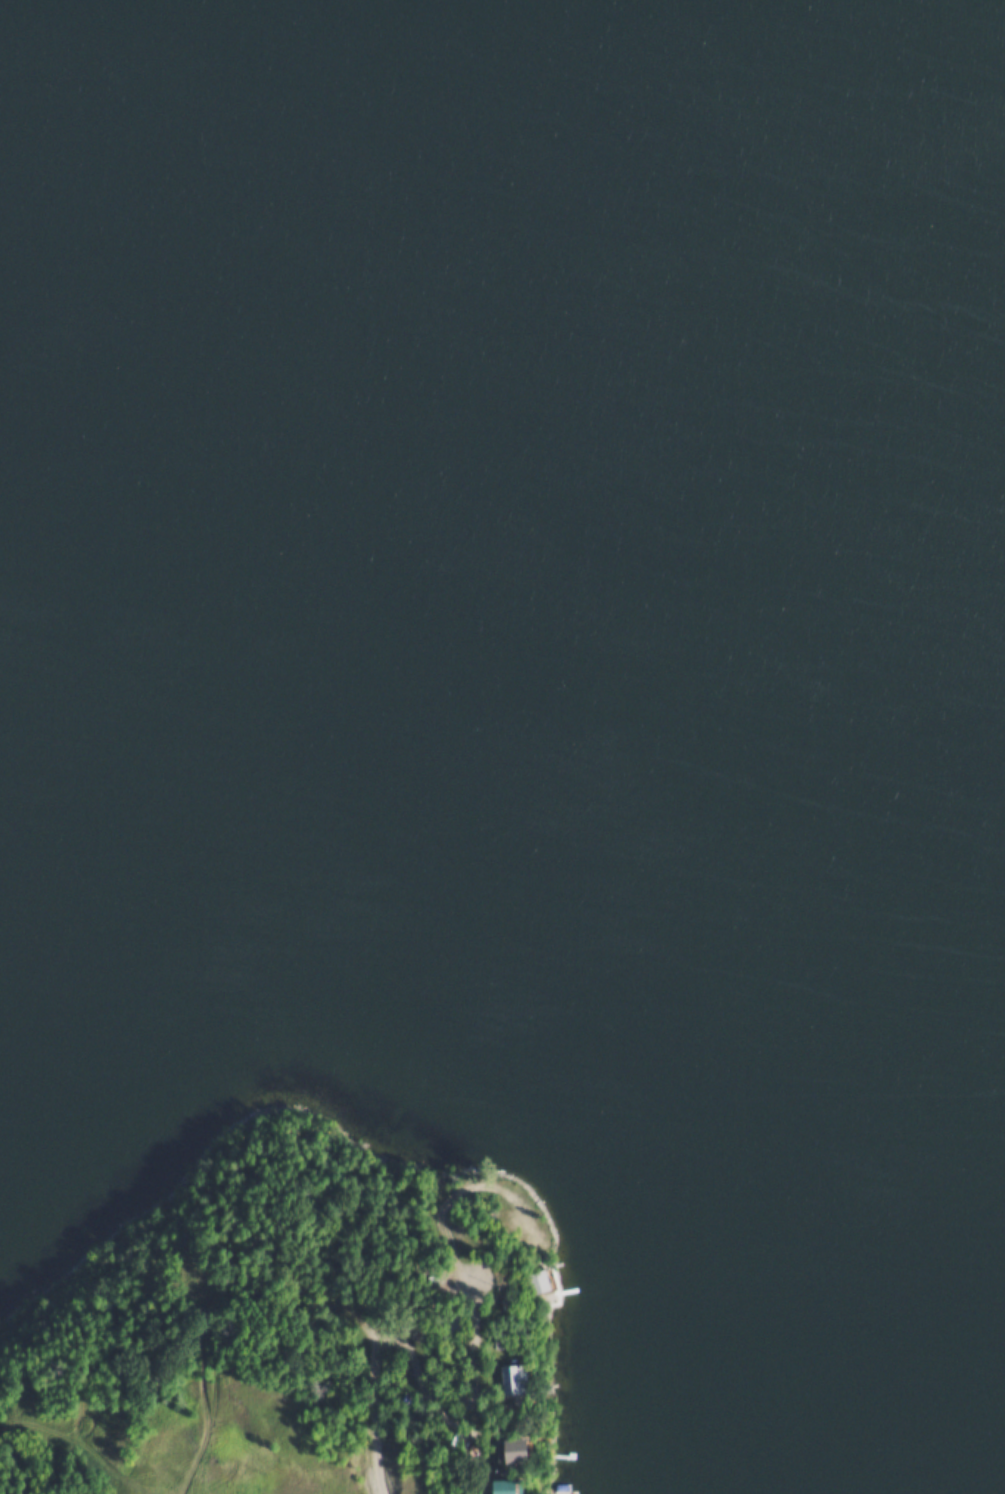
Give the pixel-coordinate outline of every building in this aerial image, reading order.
[(522,1213),(532,1228),(526,1232),(534,1245),(522,1253),(494,1213),(501,1208),(510,1221),(522,1213)] [(519,1273),(538,1268),(544,1288),(525,1293),(519,1273)] [(560,1288),(554,1269),(544,1273),(550,1292),(560,1288)] [(492,1366),(519,1363),(522,1392),(495,1395),(492,1366)] [(493,1438),(516,1437),(517,1459),(495,1460),(493,1438)] [(505,1478),(505,1493),(484,1493),(484,1478),(505,1478)]
